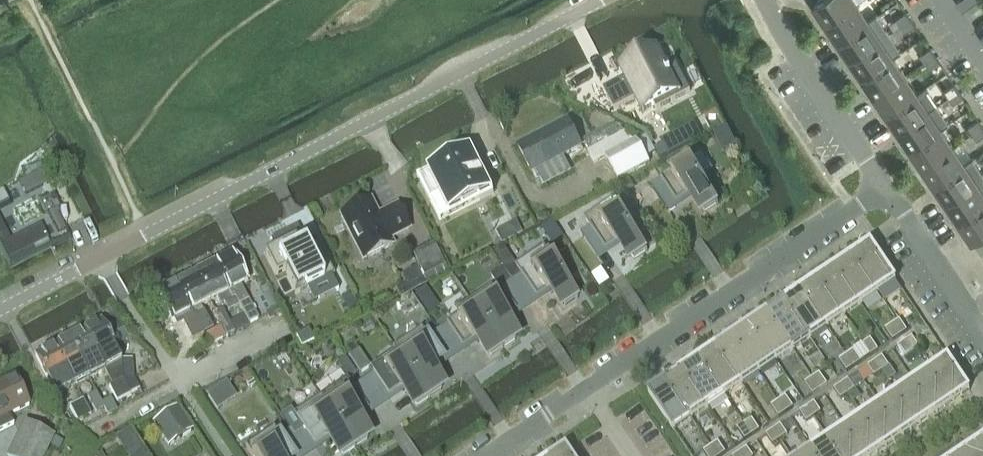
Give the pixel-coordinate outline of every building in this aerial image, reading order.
[(819,5),(831,24),(861,3),(859,0),(826,0),(819,5)] [(970,0),(961,0),(959,1),(966,9),(973,5),(970,0)] [(872,21),(861,3),(831,24),(843,41),(872,21)] [(908,12),(899,19),(903,25),(913,18),(908,12)] [(917,25),(913,18),(903,25),(907,32),(917,25)] [(872,21),(843,41),(855,59),(884,39),(872,21)] [(884,39),(855,59),(867,77),(895,56),(884,39)] [(932,47),(922,54),(926,61),(937,54),(932,47)] [(604,89),(603,90),(614,110),(635,99),(642,111),(654,105),(656,110),(690,92),(679,72),(673,61),(664,65),(657,52),(621,71),(627,82),(606,92),(604,89)] [(941,61),(937,54),(926,61),(931,67),(941,61)] [(895,56),(867,77),(879,95),(908,75),(895,56)] [(908,75),(879,95),(890,112),(919,92),(908,75)] [(955,83),(946,90),(951,97),(960,89),(955,83)] [(964,96),(960,89),(951,97),(955,103),(964,96)] [(919,92),(890,112),(902,130),(932,110),(919,92)] [(932,110),(902,130),(914,149),(943,127),(932,110)] [(970,126),(973,132),(982,125),(982,124),(979,119),(970,126)] [(568,120),(520,145),(517,146),(532,174),(582,148),(568,120)] [(973,132),(978,139),(982,135),(982,125),(973,132)] [(943,127),(914,149),(926,166),(955,145),(943,127)] [(633,142),(626,138),(604,150),(607,156),(620,178),(650,163),(636,140),(633,142)] [(955,145),(926,166),(937,183),(967,164),(955,145)] [(718,204),(700,177),(712,169),(703,155),(699,154),(689,161),(688,160),(660,179),(676,203),(691,193),(704,213),(718,204)] [(442,165),(418,178),(429,200),(439,195),(447,211),(491,189),(483,172),(474,155),(459,162),(445,170),(442,165)] [(967,164),(937,183),(949,202),(979,182),(967,164)] [(37,173),(19,182),(24,193),(42,184),(37,173)] [(949,202),(961,219),(982,205),(982,188),(979,182),(949,202)] [(0,190),(0,205),(8,201),(2,189),(0,190)] [(38,203),(43,214),(50,210),(46,199),(38,203)] [(612,199),(584,218),(605,250),(620,240),(634,260),(647,251),(612,199)] [(378,217),(370,200),(340,215),(363,259),(392,245),(389,238),(408,229),(397,206),(382,213),(383,215),(378,217)] [(961,219),(973,238),(982,231),(982,205),(961,219)] [(57,209),(48,213),(58,234),(67,230),(57,209)] [(46,238),(40,225),(9,240),(6,233),(0,236),(0,242),(7,257),(46,238)] [(264,254),(275,275),(284,271),(295,293),(334,274),(316,239),(314,240),(315,242),(306,246),(300,249),(294,238),(264,254)] [(432,243),(411,254),(422,276),(443,265),(432,243)] [(871,243),(853,255),(878,293),(896,281),(871,243)] [(541,246),(514,265),(501,245),(491,251),(511,281),(520,275),(535,298),(549,288),(563,308),(576,299),(541,246)] [(232,254),(213,263),(231,298),(235,296),(239,305),(248,323),(257,318),(240,286),(247,283),(232,254)] [(853,255),(836,267),(861,304),(878,293),(853,255)] [(213,263),(194,273),(209,302),(217,298),(220,305),(224,303),(227,311),(239,305),(235,296),(231,298),(213,263)] [(836,267),(819,278),(844,316),(861,304),(836,267)] [(194,273),(175,283),(190,312),(209,302),(194,273)] [(819,278),(802,290),(827,327),(844,316),(819,278)] [(190,312),(175,283),(157,292),(172,321),(190,312)] [(472,305),(502,349),(514,341),(501,321),(515,311),(499,287),(472,305)] [(810,338),(827,327),(802,290),(784,301),(810,338)] [(793,350),(810,338),(784,301),(768,312),(793,350)] [(502,349),(472,305),(445,323),(461,347),(476,337),(489,357),(502,349)] [(221,310),(214,314),(225,335),(232,332),(221,310)] [(768,312),(750,324),(776,361),(793,350),(768,312)] [(226,337),(221,328),(220,325),(213,329),(207,317),(196,323),(202,334),(208,346),(226,337)] [(928,329),(921,319),(911,326),(918,336),(928,329)] [(892,325),(900,336),(907,331),(899,320),(892,325)] [(128,395),(122,382),(133,382),(132,361),(122,362),(101,321),(83,330),(104,371),(111,384),(108,386),(116,401),(128,395)] [(197,337),(202,334),(196,323),(191,325),(197,337)] [(750,324),(734,335),(759,373),(776,361),(750,324)] [(900,336),(892,325),(885,330),(892,341),(900,336)] [(83,330),(67,339),(87,380),(104,371),(83,330)] [(734,335),(717,347),(742,384),(759,373),(734,335)] [(398,354),(428,399),(440,390),(427,370),(441,360),(425,336),(398,354)] [(904,342),(911,352),(918,347),(912,337),(904,342)] [(72,387),(87,380),(67,339),(51,347),(72,387)] [(870,356),(878,351),(871,341),(864,346),(870,356)] [(911,352),(904,342),(897,347),(904,357),(911,352)] [(72,387),(51,347),(35,355),(51,386),(61,381),(66,391),(72,387)] [(717,347),(700,358),(725,395),(742,384),(717,347)] [(359,374),(369,367),(358,350),(348,357),(359,374)] [(846,356),(854,367),(861,362),(853,351),(846,356)] [(428,399),(398,354),(371,373),(387,397),(402,387),(415,407),(428,399)] [(352,368),(345,356),(334,362),(342,374),(352,368)] [(854,367),(846,356),(839,361),(846,372),(854,367)] [(882,357),(875,362),(883,373),(890,368),(882,357)] [(708,407),(725,395),(700,358),(683,369),(708,407)] [(948,358),(930,370),(952,403),(969,391),(948,358)] [(883,373),(875,362),(867,367),(875,378),(883,373)] [(691,418),(708,407),(683,369),(666,381),(691,418)] [(930,370),(913,382),(935,414),(952,403),(930,370)] [(812,379),(820,390),(827,385),(819,374),(812,379)] [(28,406),(14,377),(0,383),(0,419),(28,406)] [(319,396),(354,448),(367,440),(353,420),(368,410),(346,378),(319,396)] [(820,390),(812,379),(804,384),(812,395),(820,390)] [(848,380),(841,385),(849,396),(856,391),(848,380)] [(673,430),(691,418),(666,381),(648,393),(673,430)] [(913,382),(896,393),(918,425),(935,414),(913,382)] [(849,396),(841,385),(834,390),(841,401),(849,396)] [(901,437),(918,425),(896,393),(879,405),(901,437)] [(319,396),(292,414),(313,446),(328,436),(341,455),(342,455),(354,448),(319,396)] [(778,401),(786,413),(793,408),(785,397),(778,401)] [(90,415),(101,409),(97,399),(85,405),(90,415)] [(115,410),(109,399),(99,404),(105,415),(115,410)] [(69,406),(77,421),(89,415),(81,400),(69,406)] [(786,413),(778,401),(770,406),(778,418),(786,413)] [(814,403),(807,408),(814,419),(822,414),(814,403)] [(884,448),(901,437),(879,405),(862,416),(884,448)] [(176,407),(152,423),(167,445),(191,429),(176,407)] [(814,419),(807,408),(799,413),(807,424),(814,419)] [(845,427),(864,455),(872,455),(884,448),(862,416),(845,427)] [(744,424),(752,436),(759,431),(751,419),(744,424)] [(7,455),(44,455),(53,437),(23,423),(7,455)] [(752,436),(744,424),(736,429),(744,441),(752,436)] [(780,425),(773,430),(781,442),(788,437),(780,425)] [(244,446),(251,455),(292,455),(273,427),(244,446)] [(828,439),(839,455),(864,455),(845,427),(828,439)] [(116,440),(127,455),(148,455),(131,430),(116,440)] [(781,442),(773,430),(766,435),(773,447),(781,442)] [(811,450),(815,455),(839,455),(828,439),(811,450)] [(716,455),(721,455),(725,453),(717,442),(710,447),(716,455)] [(961,454),(963,455),(982,455),(982,450),(978,442),(961,454)] [(710,447),(703,452),(706,455),(716,455),(710,447)] [(554,455),(572,455),(566,448),(554,455)]
